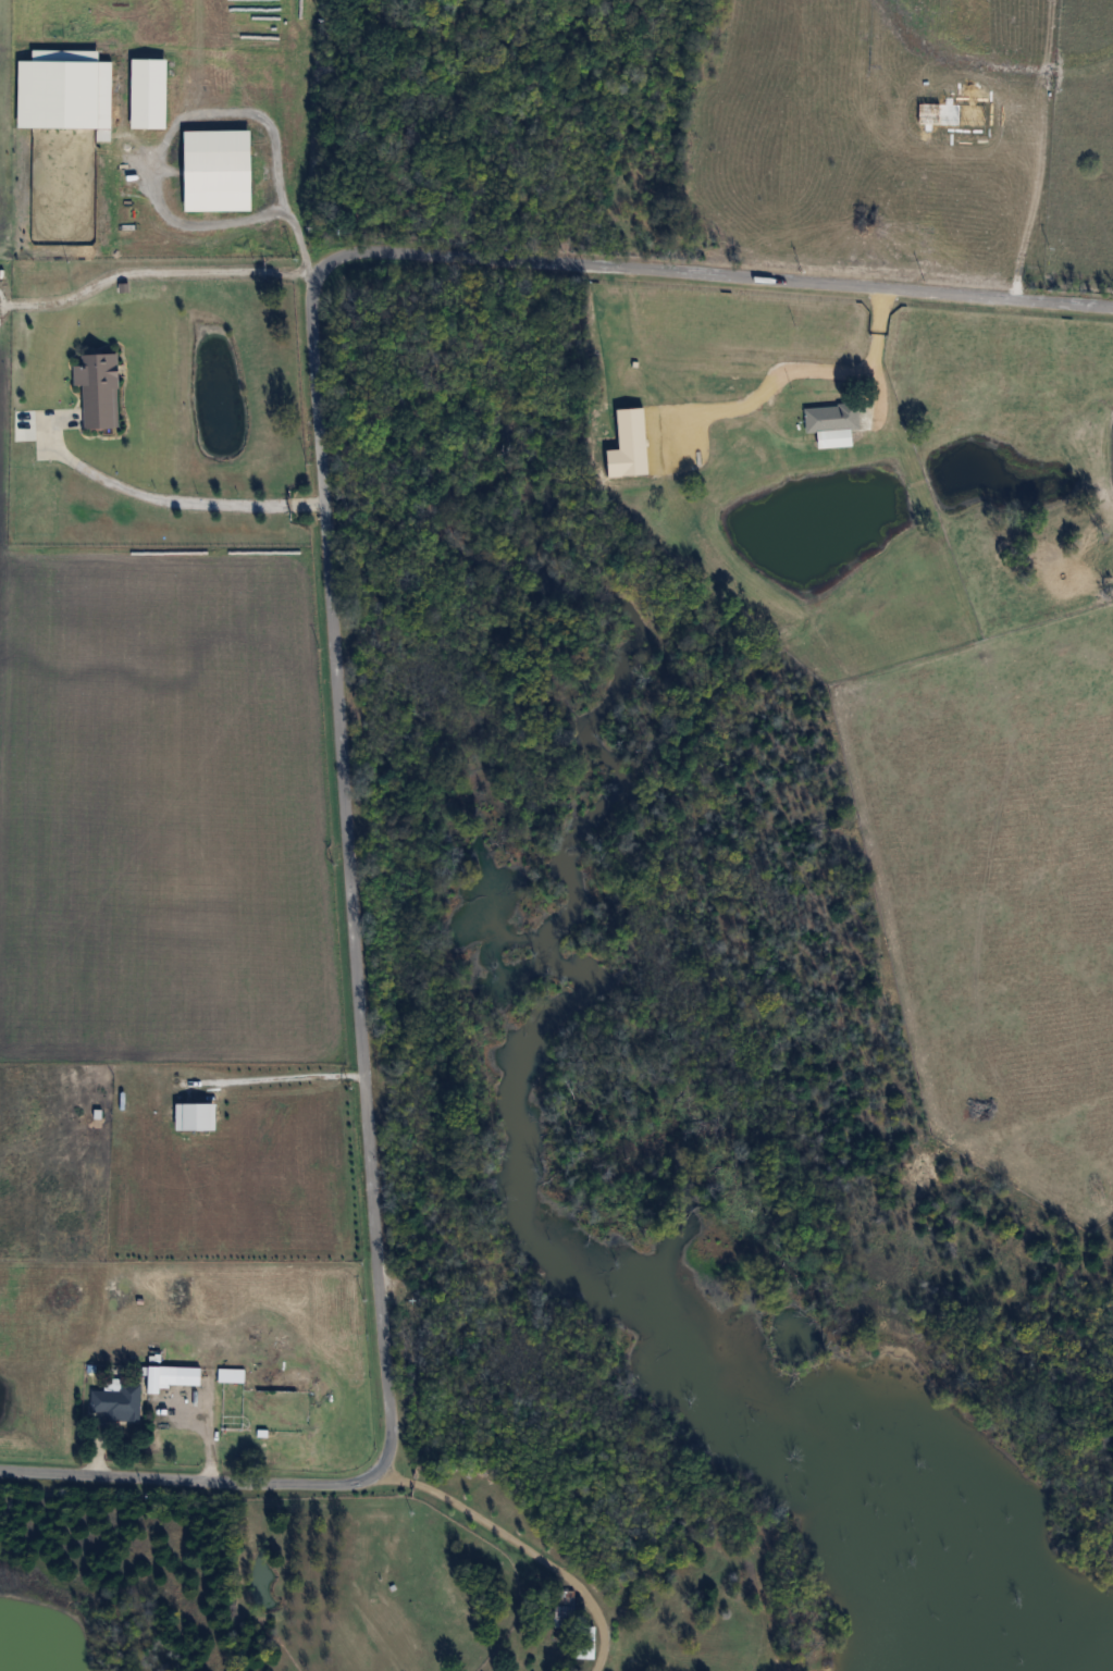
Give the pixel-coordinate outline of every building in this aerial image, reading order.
[(109,54),(94,54),(95,44),(27,44),(27,53),(14,53),(12,120),(108,121),(109,54)] [(126,51),(126,122),(162,122),(163,52),(126,51)] [(917,102),(990,103),(991,126),(916,125),(917,102)] [(178,205),(247,203),(246,124),(177,125),(178,205)] [(76,348),(76,357),(69,357),(69,379),(77,379),(78,405),(78,413),(79,422),(113,421),(111,346),(76,348)] [(797,404),(800,428),(812,425),(846,422),(853,421),(851,399),(797,404)] [(643,406),(616,407),(619,447),(606,448),(608,478),(648,473),(643,406)] [(813,442),(848,438),(846,422),(812,425),(813,442)] [(170,1098),(171,1124),(210,1123),(209,1097),(170,1098)] [(144,1360),(144,1387),(156,1388),(156,1382),(163,1383),(164,1378),(195,1379),(196,1361),(144,1360)] [(212,1362),(212,1376),(238,1377),(238,1363),(212,1362)] [(245,1369),(218,1369),(218,1382),(245,1382),(245,1369)] [(118,1378),(116,1387),(85,1387),(85,1407),(102,1407),(101,1414),(133,1415),(135,1378),(118,1378)] [(566,1601),(556,1601),(556,1626),(575,1626),(575,1590),(566,1590),(566,1601)] [(596,1627),(585,1627),(585,1657),(596,1657),(596,1627)]
